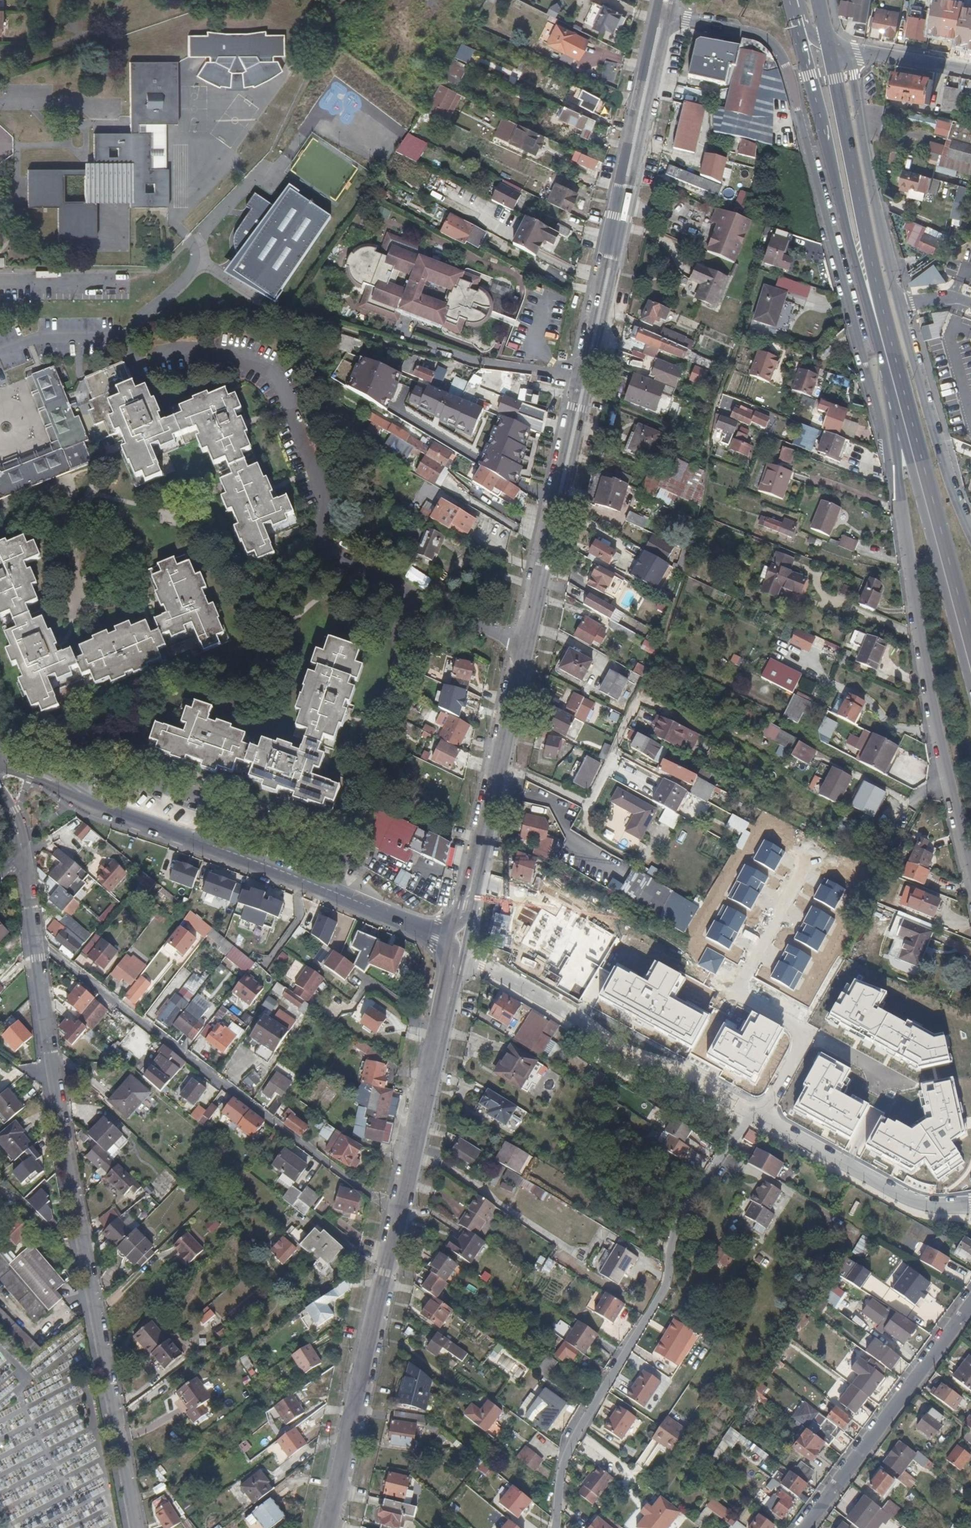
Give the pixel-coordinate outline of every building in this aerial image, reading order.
[(593,24),(602,5),(593,0),(583,20),(593,24)] [(872,1),(868,0),(851,0),(850,4),(843,2),(841,16),(855,19),(855,22),(868,24),(872,1)] [(934,0),(914,0),(914,3),(925,5),(923,20),(912,18),(908,37),(927,40),(928,35),(934,0)] [(928,35),(957,40),(963,8),(965,2),(953,0),(934,0),(928,35)] [(623,15),(602,5),(593,24),(592,26),(600,29),(602,25),(609,28),(612,22),(618,25),(623,15)] [(963,8),(957,40),(956,47),(970,50),(970,9),(963,8)] [(868,40),(880,42),(882,30),(886,30),(886,36),(896,38),(900,15),(893,13),(891,20),(891,23),(877,20),(877,16),(872,16),(868,40)] [(585,42),(586,39),(555,24),(546,41),(578,57),(585,42)] [(284,57),(282,34),(263,35),(263,30),(246,34),(238,35),(225,35),(213,33),(206,32),(206,36),(187,36),(187,57),(207,58),(208,61),(208,63),(204,64),(195,80),(219,91),(220,88),(229,90),(229,87),(243,87),(243,90),(252,88),(254,89),(282,71),(275,62),(272,62),(271,57),(284,57)] [(596,43),(586,39),(585,42),(594,47),(596,43)] [(739,52),(739,50),(701,42),(696,46),(688,79),(724,88),(729,69),(734,70),(739,52)] [(455,60),(467,65),(475,52),(462,47),(455,60)] [(752,119),(764,59),(739,52),(734,70),(730,89),(726,103),(724,113),(752,119)] [(492,60),(477,53),(474,60),(489,66),(492,60)] [(455,60),(444,82),(456,88),(467,65),(455,60)] [(178,123),(178,61),(130,61),(130,122),(130,130),(94,130),(94,164),(87,164),(87,171),(30,171),(30,207),(60,207),(60,237),(95,237),(95,204),(128,204),(129,208),(168,208),(168,168),(166,168),(150,168),(150,132),(137,132),(137,123),(166,123),(178,123)] [(522,61),(516,71),(523,74),(528,64),(522,61)] [(606,61),(601,83),(612,85),(616,64),(606,61)] [(935,73),(898,67),(893,100),(930,107),(935,73)] [(441,85),(429,108),(449,119),(459,100),(453,97),(455,93),(441,85)] [(961,90),(946,87),(942,111),(956,114),(961,90)] [(590,113),(597,100),(576,90),(573,97),(579,102),(577,106),(590,113)] [(704,109),(683,105),(673,149),(693,154),(704,109)] [(593,122),(560,107),(555,117),(557,117),(556,121),(579,132),(578,135),(586,139),(593,122)] [(934,133),(948,136),(951,123),(910,112),(908,120),(936,127),(934,133)] [(953,121),(949,139),(970,146),(970,125),(953,121)] [(166,131),(166,123),(137,123),(137,132),(150,132),(150,168),(166,168),(166,131)] [(542,137),(516,125),(508,144),(534,156),(542,137)] [(427,145),(409,135),(397,153),(405,157),(416,163),(422,153),(427,145)] [(949,139),(947,146),(932,143),(929,152),(944,156),(943,158),(970,166),(970,146),(949,139)] [(753,168),(756,147),(748,143),(748,142),(742,140),(741,145),(745,146),(742,153),(740,152),(738,156),(750,159),(748,167),(753,168)] [(596,161),(600,163),(602,154),(589,149),(586,157),(596,161)] [(929,152),(929,154),(926,162),(936,164),(941,166),(943,158),(944,156),(929,152)] [(592,170),(596,161),(586,157),(579,154),(576,163),(592,170)] [(697,178),(716,185),(721,186),(727,162),(703,155),(697,178)] [(943,158),(941,166),(970,173),(970,166),(943,158)] [(657,173),(666,176),(669,167),(660,163),(657,173)] [(970,189),(970,186),(970,173),(941,166),(936,164),(932,179),(941,181),(970,189)] [(713,194),(716,185),(697,178),(669,167),(666,176),(713,194)] [(937,196),(941,181),(932,179),(905,171),(902,186),(937,196)] [(523,191),(504,182),(494,201),(513,211),(523,191)] [(546,201),(567,211),(575,193),(554,184),(546,201)] [(314,239),(331,213),(289,186),(276,205),(254,190),(245,204),(250,207),(242,220),(233,233),(232,238),(232,240),(233,244),(237,250),(241,255),(243,257),(234,270),(251,281),(261,285),(262,284),(266,287),(264,290),(275,298),(297,264),(314,239)] [(734,204),(746,210),(752,196),(740,190),(734,204)] [(727,262),(728,261),(745,220),(710,208),(706,221),(712,224),(701,250),(700,252),(727,262)] [(486,234),(451,215),(442,234),(465,246),(467,244),(478,250),(486,234)] [(527,218),(514,245),(536,257),(543,243),(548,241),(555,245),(560,235),(555,232),(527,218)] [(560,235),(569,239),(572,232),(558,225),(555,232),(560,235)] [(787,257),(794,236),(773,229),(771,236),(774,237),(765,263),(791,272),(795,260),(787,257)] [(423,243),(423,244),(415,241),(416,240),(410,237),(410,239),(402,236),(402,234),(396,232),(396,234),(391,232),(384,250),(379,248),(380,243),(377,242),(375,241),(370,241),(367,242),(360,244),(357,248),(354,250),(353,253),(351,256),(350,259),(350,263),(350,267),(351,271),(352,272),(354,275),(356,278),(358,280),(360,282),(364,284),(366,278),(372,280),(365,299),(370,300),(369,302),(374,304),(375,303),(383,306),(383,307),(388,310),(389,308),(397,311),(397,313),(400,314),(404,302),(446,319),(446,317),(450,319),(449,323),(461,327),(463,324),(461,323),(464,314),(470,316),(468,321),(471,322),(472,322),(477,322),(479,322),(481,322),(483,321),(485,320),(487,318),(490,316),(491,314),(482,308),(484,304),(495,305),(495,301),(493,296),(492,293),(490,290),(487,288),(485,286),(482,284),(481,289),(476,287),(479,279),(480,280),(482,276),(469,271),(468,274),(465,273),(465,271),(423,256),(427,244),(423,243)] [(940,242),(925,235),(919,249),(922,251),(921,254),(929,258),(931,255),(933,256),(940,242)] [(936,265),(910,283),(911,286),(947,280),(936,265)] [(352,272),(351,271),(337,266),(332,282),(352,289),(356,278),(354,275),(352,272)] [(720,275),(690,266),(686,279),(696,282),(691,297),(712,304),(720,275)] [(812,288),(780,277),(776,289),(789,293),(808,300),(812,288)] [(491,279),(487,288),(490,290),(492,293),(493,296),(495,301),(495,305),(494,307),(503,310),(511,286),(491,279)] [(776,289),(765,285),(754,321),(778,329),(789,293),(776,289)] [(664,318),(667,311),(648,303),(641,322),(652,327),(653,323),(657,315),(664,318)] [(494,307),(495,305),(484,304),(482,308),(491,314),(492,312),(494,307)] [(492,312),(491,314),(490,316),(487,318),(485,320),(483,321),(481,322),(479,322),(477,322),(473,333),(493,340),(501,315),(492,312)] [(937,328),(923,332),(926,346),(942,342),(941,338),(949,314),(934,318),(937,328)] [(643,346),(658,353),(664,339),(635,328),(632,341),(637,343),(636,345),(641,348),(643,346)] [(664,339),(684,348),(686,342),(656,329),(654,335),(664,339)] [(361,341),(339,335),(338,350),(347,353),(351,345),(359,348),(361,341)] [(695,363),(698,355),(664,339),(658,353),(683,364),(686,359),(695,363)] [(780,359),(759,351),(750,376),(769,383),(775,367),(777,368),(780,359)] [(421,358),(415,356),(414,359),(412,362),(419,365),(421,358)] [(421,379),(421,382),(460,399),(468,381),(437,368),(434,375),(417,368),(419,365),(412,362),(414,359),(408,357),(403,371),(421,379)] [(388,408),(400,373),(356,358),(344,392),(388,408)] [(666,385),(676,389),(684,370),(656,358),(652,367),(650,379),(666,385)] [(810,396),(819,370),(801,364),(792,389),(810,396)] [(134,385),(134,382),(132,383),(125,365),(87,379),(95,399),(96,400),(127,387),(134,385)] [(67,395),(59,374),(56,368),(34,377),(43,401),(44,405),(67,396),(67,395)] [(650,379),(636,373),(625,401),(656,413),(666,385),(650,379)] [(48,414),(44,405),(43,401),(34,377),(27,380),(39,411),(52,445),(53,447),(60,450),(61,449),(59,444),(48,414)] [(168,422),(153,386),(137,392),(134,385),(127,387),(96,400),(95,399),(91,401),(95,409),(91,411),(97,426),(108,422),(114,436),(123,433),(125,440),(131,438),(134,447),(129,449),(123,451),(138,488),(163,477),(157,459),(188,446),(177,419),(168,422)] [(472,438),(483,408),(430,386),(427,392),(418,387),(409,404),(440,420),(439,423),(472,438)] [(538,392),(528,390),(525,402),(536,404),(538,392)] [(240,433),(237,424),(240,423),(236,415),(242,412),(236,396),(231,399),(228,392),(211,399),(211,397),(196,403),(194,398),(172,407),(177,419),(188,446),(199,441),(205,454),(210,452),(219,474),(257,458),(248,437),(246,438),(243,432),(240,433)] [(70,405),(70,404),(68,400),(67,396),(44,405),(48,414),(70,405)] [(543,420),(545,410),(527,404),(505,396),(498,411),(516,418),(517,414),(528,418),(529,415),(543,420)] [(826,419),(843,425),(848,410),(821,401),(819,410),(828,413),(826,419)] [(89,442),(82,423),(80,418),(76,420),(70,405),(48,414),(59,444),(68,441),(71,449),(86,443),(89,442)] [(367,412),(363,418),(372,424),(383,430),(388,421),(382,418),(383,416),(371,409),(369,413),(367,412)] [(755,414),(741,409),(740,411),(735,410),(731,418),(751,426),(755,414)] [(724,419),(724,417),(722,416),(717,427),(735,434),(738,424),(724,419)] [(481,467),(515,487),(517,481),(522,468),(519,466),(526,448),(523,447),(530,428),(502,417),(498,429),(495,428),(490,438),(495,440),(493,446),(489,444),(484,456),(487,458),(485,462),(481,467)] [(839,436),(843,425),(826,419),(822,429),(839,436)] [(840,434),(853,438),(857,424),(844,420),(840,434)] [(249,436),(243,421),(240,423),(237,424),(240,433),(243,432),(246,438),(248,437),(249,436)] [(794,446),(811,452),(820,431),(803,424),(794,446)] [(661,436),(638,426),(635,435),(632,434),(625,450),(634,455),(635,452),(650,459),(661,436)] [(423,453),(425,454),(428,447),(398,430),(394,437),(423,453)] [(820,451),(838,459),(845,440),(826,433),(820,451)] [(394,437),(393,436),(386,448),(398,455),(396,457),(409,465),(413,458),(410,456),(411,453),(420,458),(423,453),(394,437)] [(134,447),(131,438),(125,440),(129,449),(134,447)] [(848,450),(850,442),(845,440),(838,459),(842,460),(845,450),(848,450)] [(74,460),(79,451),(87,447),(86,443),(71,449),(68,441),(59,444),(61,449),(62,451),(56,454),(60,461),(66,458),(74,475),(79,472),(74,460)] [(749,448),(735,443),(733,451),(746,456),(749,448)] [(445,466),(449,458),(451,454),(434,444),(428,456),(445,466)] [(1,475),(40,460),(56,454),(62,451),(61,449),(60,450),(53,447),(14,462),(2,467),(1,475)] [(87,468),(91,457),(87,447),(79,451),(74,460),(79,472),(81,471),(87,468)] [(398,455),(386,448),(385,451),(396,457),(398,455)] [(790,463),(794,452),(783,448),(779,459),(790,463)] [(68,477),(74,475),(66,458),(60,461),(56,454),(40,460),(1,475),(0,474),(0,503),(3,504),(3,503),(42,487),(68,477)] [(418,473),(435,482),(445,466),(428,456),(418,473)] [(304,531),(289,497),(288,497),(280,500),(276,493),(274,493),(267,496),(263,488),(266,486),(263,481),(266,479),(257,458),(219,474),(228,496),(223,498),(229,512),(230,513),(233,512),(240,527),(234,529),(247,560),(249,565),(287,551),(282,540),(304,531)] [(678,497),(703,507),(704,502),(704,487),(705,473),(670,458),(663,476),(657,488),(660,489),(678,497)] [(793,474),(768,465),(759,492),(783,501),(793,474)] [(445,469),(446,467),(445,466),(435,482),(436,483),(445,469)] [(515,487),(481,467),(473,482),(493,494),(497,487),(510,495),(515,487)] [(657,488),(663,476),(650,469),(641,491),(647,493),(654,496),(657,488)] [(592,506),(601,477),(591,473),(581,502),(592,506)] [(615,481),(628,486),(629,486),(631,479),(618,474),(615,481)] [(601,477),(592,506),(595,507),(596,505),(617,511),(619,503),(621,504),(628,486),(615,481),(601,477)] [(274,493),(268,480),(268,479),(266,479),(263,481),(266,486),(263,488),(267,496),(274,493)] [(675,503),(678,497),(660,489),(658,495),(675,503)] [(641,491),(639,490),(635,499),(642,503),(647,493),(641,491)] [(477,519),(444,500),(432,519),(451,530),(454,523),(469,532),(477,519)] [(840,509),(822,501),(810,529),(829,536),(840,509)] [(631,513),(627,522),(644,530),(648,521),(631,513)] [(781,536),(791,540),(797,526),(783,520),(781,526),(761,517),(758,526),(781,536)] [(469,532),(454,523),(451,530),(465,538),(469,532)] [(439,554),(447,537),(420,525),(416,534),(406,556),(426,564),(428,559),(433,561),(436,553),(439,554)] [(587,553),(584,559),(591,563),(594,557),(610,565),(616,555),(605,550),(609,542),(595,534),(585,551),(587,553)] [(666,561),(674,545),(654,534),(645,550),(666,561)] [(821,544),(809,538),(807,545),(819,550),(821,544)] [(855,544),(842,539),(839,547),(851,552),(855,544)] [(29,565),(40,560),(34,545),(28,548),(25,541),(9,548),(7,545),(0,548),(0,594),(0,595),(0,608),(6,625),(41,612),(31,588),(36,586),(29,565)] [(671,566),(645,551),(632,574),(658,589),(671,566)] [(795,561),(780,554),(764,592),(778,599),(782,588),(801,596),(807,582),(789,574),(795,561)] [(231,643),(216,606),(211,608),(205,594),(207,593),(201,578),(196,580),(186,557),(149,572),(158,594),(161,593),(163,599),(166,598),(170,607),(164,609),(167,617),(155,622),(159,632),(167,650),(170,659),(191,650),(194,658),(231,643)] [(606,594),(615,580),(597,570),(592,578),(595,580),(590,589),(602,595),(606,594)] [(438,598),(445,586),(430,576),(422,588),(438,598)] [(879,585),(870,581),(860,605),(873,612),(879,597),(875,594),(879,585)] [(170,607),(166,598),(163,599),(161,593),(158,594),(157,595),(162,610),(164,609),(170,607)] [(616,610),(612,608),(589,595),(585,603),(611,619),(616,610)] [(49,650),(45,641),(49,639),(46,633),(49,631),(41,612),(6,625),(16,648),(11,650),(17,665),(20,664),(26,679),(21,682),(36,718),(50,713),(93,695),(90,687),(74,648),(63,653),(60,645),(56,647),(49,650)] [(589,647),(601,628),(586,619),(574,639),(588,648),(589,647)] [(630,634),(607,620),(604,626),(627,640),(630,634)] [(849,634),(854,623),(846,620),(844,631),(848,633),(849,634)] [(158,654),(151,636),(146,626),(132,631),(130,627),(115,633),(116,636),(108,639),(109,641),(100,645),(99,641),(94,643),(92,640),(89,642),(74,648),(90,687),(112,678),(114,683),(144,671),(144,669),(161,662),(158,654)] [(814,639),(796,630),(791,644),(808,652),(814,639)] [(56,647),(50,631),(49,631),(46,633),(49,639),(45,641),(49,650),(56,647)] [(167,650),(159,632),(151,636),(158,654),(167,650)] [(109,641),(108,639),(106,635),(92,640),(94,643),(99,641),(100,645),(109,641)] [(866,642),(885,650),(888,645),(869,636),(866,642)] [(353,705),(358,691),(353,688),(356,681),(360,683),(366,666),(363,665),(368,650),(330,637),(325,651),(322,651),(317,667),(319,668),(317,676),(314,675),(301,713),(305,715),(297,738),(306,741),(336,751),(345,727),(347,727),(349,720),(341,717),(343,711),(351,714),(355,715),(357,707),(353,705)] [(878,665),(885,650),(866,642),(860,656),(878,665)] [(580,683),(591,665),(570,653),(559,671),(580,683)] [(730,663),(739,667),(743,659),(733,655),(730,663)] [(876,669),(878,665),(860,656),(858,661),(876,669)] [(697,657),(693,665),(691,664),(690,667),(699,671),(704,661),(697,657)] [(770,659),(761,678),(792,693),(801,675),(770,659)] [(473,684),(477,667),(459,663),(453,688),(470,693),(472,685),(473,684)] [(644,677),(648,668),(637,664),(633,672),(644,677)] [(616,704),(627,685),(609,676),(598,694),(616,704)] [(462,714),(467,692),(442,686),(437,708),(462,714)] [(810,718),(816,705),(794,694),(782,717),(796,724),(802,713),(810,718)] [(837,701),(831,713),(838,716),(848,695),(845,694),(841,703),(837,701)] [(838,716),(854,724),(864,703),(848,695),(838,716)] [(594,709),(573,697),(564,714),(580,724),(582,725),(583,724),(589,714),(591,714),(594,709)] [(245,775),(257,739),(235,732),(236,728),(213,721),(216,711),(187,701),(177,729),(169,726),(167,728),(160,725),(151,751),(180,761),(188,764),(189,763),(191,759),(192,754),(200,757),(199,761),(206,764),(205,768),(220,773),(222,768),(245,775)] [(349,720),(351,714),(343,711),(341,717),(349,720)] [(608,721),(617,723),(619,714),(610,712),(608,721)] [(564,739),(573,723),(555,713),(546,729),(564,739)] [(829,740),(837,723),(824,717),(816,733),(829,740)] [(460,750),(471,728),(452,718),(441,740),(460,750)] [(690,730),(677,723),(676,725),(664,720),(660,728),(657,735),(682,747),(690,730)] [(761,736),(788,748),(794,736),(766,723),(761,736)] [(437,731),(427,726),(424,731),(435,737),(437,731)] [(556,762),(559,743),(551,741),(552,737),(538,729),(536,737),(548,744),(545,760),(556,762)] [(884,775),(898,746),(865,729),(855,749),(864,753),(859,762),(884,775)] [(655,758),(661,747),(637,734),(629,748),(653,761),(655,758)] [(327,780),(334,759),(336,751),(306,741),(303,751),(281,744),(280,747),(257,739),(245,775),(268,783),(266,788),(281,793),(282,790),(291,793),(293,789),(300,791),(299,796),(297,800),(334,812),(344,786),(336,784),(335,783),(327,780)] [(605,759),(610,746),(604,743),(599,757),(605,759)] [(805,765),(813,751),(797,743),(790,756),(805,765)] [(451,770),(460,752),(443,744),(434,762),(451,770)] [(582,754),(565,744),(561,752),(571,757),(573,756),(579,760),(582,754)] [(655,758),(661,761),(667,751),(661,747),(655,758)] [(569,758),(565,767),(572,770),(576,761),(569,758)] [(661,761),(658,769),(658,770),(693,787),(697,779),(696,778),(661,761)] [(583,793),(596,768),(585,762),(572,788),(583,793)] [(815,795),(834,805),(849,778),(830,768),(815,795)] [(696,778),(697,779),(716,788),(725,792),(727,787),(721,784),(721,782),(699,770),(696,778)] [(814,776),(808,788),(813,790),(819,778),(814,776)] [(650,802),(659,807),(675,815),(686,792),(663,779),(650,802)] [(693,787),(690,794),(708,803),(716,788),(697,779),(693,787)] [(854,798),(849,807),(868,818),(879,799),(859,788),(854,798)] [(657,809),(619,789),(611,803),(634,815),(624,834),(639,842),(657,809)] [(845,806),(849,807),(854,798),(850,796),(845,806)] [(741,837),(745,831),(749,824),(732,814),(725,828),(741,837)] [(547,838),(549,829),(544,828),(545,822),(528,818),(523,842),(542,847),(540,856),(549,859),(554,840),(547,838)] [(436,839),(397,819),(380,851),(402,862),(408,850),(445,869),(450,845),(436,839)] [(83,841),(90,831),(83,826),(76,835),(83,841)] [(735,848),(742,852),(752,834),(745,831),(741,837),(735,848)] [(83,841),(76,835),(74,837),(81,843),(83,841)] [(920,837),(918,842),(928,846),(930,842),(920,837)] [(765,842),(755,861),(775,872),(785,853),(765,842)] [(918,842),(908,862),(910,863),(928,870),(935,856),(926,851),(928,846),(918,842)] [(79,878),(77,876),(82,869),(59,849),(54,856),(64,865),(61,868),(59,866),(48,878),(66,893),(79,878)] [(531,885),(538,861),(520,856),(512,879),(531,885)] [(199,869),(176,861),(169,879),(192,888),(199,869)] [(925,886),(931,871),(928,870),(910,863),(904,877),(925,886)] [(110,891),(125,873),(113,864),(99,880),(110,891)] [(646,875),(654,878),(657,870),(650,866),(646,875)] [(745,866),(736,882),(760,895),(768,879),(745,866)] [(48,878),(47,876),(37,868),(36,867),(38,880),(49,890),(46,894),(53,901),(52,903),(62,912),(73,900),(66,893),(48,878)] [(634,870),(618,897),(685,936),(693,922),(700,909),(634,870)] [(236,882),(209,872),(203,891),(229,900),(236,882)] [(152,884),(142,876),(138,881),(148,889),(152,884)] [(825,878),(814,899),(836,911),(847,890),(825,878)] [(617,894),(621,885),(610,880),(606,888),(617,894)] [(736,882),(728,898),(751,911),(759,895),(736,882)] [(242,907),(238,920),(272,932),(283,903),(241,888),(235,904),(242,907)] [(940,902),(918,893),(915,899),(913,898),(909,909),(933,919),(940,902)] [(103,922),(115,906),(111,903),(98,919),(103,922)] [(515,964),(580,1001),(599,967),(617,937),(563,906),(556,916),(543,909),(515,964)] [(723,907),(715,922),(738,935),(747,919),(723,907)] [(812,908),(803,924),(827,936),(835,920),(812,908)] [(214,930),(192,912),(185,921),(207,939),(209,936),(214,930)] [(327,946),(337,924),(317,915),(308,938),(327,946)] [(76,928),(65,919),(61,924),(72,934),(76,928)] [(933,932),(905,921),(899,935),(908,939),(900,958),(919,966),(933,932)] [(715,922),(706,938),(730,951),(738,935),(715,922)] [(65,935),(67,933),(56,923),(47,933),(74,956),(84,945),(77,938),(74,943),(65,935)] [(803,924),(795,940),(818,952),(827,936),(803,924)] [(298,940),(305,931),(299,926),(292,935),(298,940)] [(186,957),(197,942),(182,929),(170,944),(176,949),(180,952),(186,957)] [(224,939),(214,930),(209,936),(231,953),(236,947),(224,939)] [(391,982),(403,954),(394,949),(393,953),(370,942),(361,961),(362,962),(367,965),(372,967),(383,972),(389,976),(387,980),(391,982)] [(110,957),(112,953),(106,948),(102,954),(98,951),(100,948),(93,943),(84,955),(105,972),(113,963),(112,962),(114,960),(110,957)] [(788,946),(780,962),(803,974),(811,958),(788,946)] [(249,958),(236,947),(231,953),(247,966),(250,964),(254,968),(257,965),(249,958)] [(707,949),(698,965),(711,973),(715,975),(725,958),(707,949)] [(280,952),(276,961),(284,965),(288,956),(280,952)] [(353,967),(332,953),(322,967),(342,981),(353,967)] [(132,987),(146,969),(134,959),(131,962),(127,959),(112,977),(121,984),(124,981),(132,987)] [(779,962),(771,978),(794,990),(803,974),(779,962)] [(686,980),(655,964),(645,983),(616,967),(612,974),(598,997),(620,1009),(693,1049),(709,1020),(675,1001),(686,980)] [(305,1002),(321,979),(305,967),(293,985),(296,987),(292,992),(305,1002)] [(265,990),(254,982),(255,980),(249,975),(234,994),(252,1008),(265,990)] [(141,1002),(153,986),(143,979),(127,1000),(136,1006),(138,1003),(141,1002)] [(94,999),(73,981),(65,990),(71,995),(66,1001),(81,1014),(89,1005),(94,999)] [(933,1067),(951,1063),(945,1037),(933,1039),(876,1009),(885,993),(854,982),(852,987),(848,985),(827,1021),(858,1038),(889,1055),(916,1070),(933,1067)] [(292,992),(280,983),(274,991),(299,1010),(298,1011),(308,1019),(314,1010),(309,1006),(305,1002),(292,992)] [(170,1000),(175,994),(170,990),(165,996),(170,1000)] [(506,1026),(519,1006),(501,995),(489,1016),(494,1019),(506,1026)] [(101,1018),(108,1011),(94,999),(89,1005),(81,1014),(77,1017),(91,1029),(101,1018)] [(168,1029),(183,1011),(177,1007),(178,1004),(173,1001),(167,1009),(163,1014),(158,1021),(168,1029)] [(200,1018),(188,1008),(185,1013),(197,1022),(200,1018)] [(376,1034),(386,1019),(371,1009),(361,1024),(376,1034)] [(193,1042),(204,1027),(197,1022),(185,1013),(174,1027),(193,1042)] [(249,1024),(253,1017),(244,1013),(240,1020),(249,1024)] [(548,1041),(555,1029),(531,1013),(518,1033),(514,1040),(531,1051),(546,1060),(547,1060),(555,1046),(548,1041)] [(269,1064),(290,1033),(267,1015),(252,1037),(263,1045),(256,1055),(269,1064)] [(784,1032),(752,1015),(743,1032),(727,1023),(707,1058),(739,1076),(755,1085),(784,1032)] [(17,1050),(32,1035),(19,1022),(18,1023),(13,1017),(2,1027),(8,1033),(4,1037),(17,1050)] [(71,1045),(85,1029),(78,1023),(75,1026),(67,1019),(59,1028),(67,1035),(64,1039),(71,1045)] [(222,1054),(236,1037),(220,1025),(206,1041),(207,1042),(222,1054)] [(90,1041),(96,1036),(90,1031),(85,1036),(90,1041)] [(367,1046),(353,1036),(349,1042),(365,1054),(367,1046)] [(181,1069),(174,1063),(179,1056),(166,1046),(162,1051),(163,1052),(145,1076),(147,1078),(153,1084),(161,1091),(172,1079),(181,1069)] [(385,1077),(388,1060),(379,1054),(367,1046),(365,1054),(372,1059),(370,1064),(367,1064),(364,1084),(365,1084),(385,1089),(387,1078),(385,1077)] [(519,1090),(535,1063),(516,1052),(509,1048),(500,1064),(495,1071),(510,1080),(508,1084),(519,1090)] [(836,1069),(819,1060),(804,1088),(806,1089),(794,1110),(827,1129),(851,1142),(868,1111),(835,1093),(844,1078),(834,1073),(836,1069)] [(526,1094),(542,1068),(535,1063),(519,1090),(526,1094)] [(242,1082),(250,1091),(261,1079),(253,1071),(242,1082)] [(510,1080),(495,1071),(493,1075),(508,1084),(510,1080)] [(133,1093),(142,1083),(133,1075),(124,1085),(133,1093)] [(282,1099),(291,1085),(277,1075),(268,1089),(275,1094),(282,1099)] [(597,1093),(604,1081),(597,1077),(590,1089),(597,1093)] [(196,1102),(206,1089),(193,1080),(188,1087),(180,1097),(185,1101),(193,1106),(196,1102)] [(937,1084),(921,1087),(927,1121),(912,1131),(896,1123),(895,1125),(882,1118),(865,1148),(899,1167),(911,1173),(925,1163),(937,1180),(964,1162),(952,1143),(965,1135),(962,1123),(953,1080),(937,1084)] [(612,1081),(610,1084),(618,1089),(614,1095),(623,1101),(629,1091),(612,1081)] [(143,1102),(152,1092),(142,1083),(133,1093),(143,1102)] [(143,1102),(133,1093),(124,1085),(123,1084),(113,1095),(118,1100),(114,1105),(128,1119),(143,1102)] [(388,1117),(394,1091),(385,1089),(365,1084),(361,1101),(368,1103),(367,1112),(370,1113),(388,1117)] [(219,1108),(229,1094),(222,1089),(221,1092),(216,1098),(212,1103),(219,1108)] [(270,1102),(275,1094),(268,1089),(263,1097),(270,1102)] [(7,1091),(3,1095),(0,1097),(0,1114),(7,1122),(15,1115),(21,1110),(23,1108),(7,1091)] [(250,1110),(241,1103),(231,1096),(224,1104),(227,1107),(223,1112),(239,1124),(250,1110)] [(504,1131),(516,1113),(498,1102),(488,1096),(479,1110),(490,1117),(488,1122),(504,1131)] [(272,1114),(281,1103),(277,1099),(268,1110),(272,1114)] [(310,1144),(326,1122),(326,1121),(321,1118),(302,1103),(297,1110),(304,1116),(299,1122),(309,1129),(308,1130),(303,1139),(310,1144)] [(387,1123),(388,1117),(370,1113),(363,1112),(361,1118),(365,1119),(362,1130),(357,1130),(355,1138),(363,1140),(363,1141),(382,1146),(383,1143),(387,1123)] [(102,1148),(119,1131),(105,1118),(89,1136),(99,1145),(102,1148)] [(308,1130),(291,1118),(285,1126),(298,1135),(303,1139),(308,1130)] [(682,1145),(691,1130),(672,1119),(664,1133),(669,1137),(677,1142),(682,1145)] [(23,1134),(16,1125),(17,1123),(16,1122),(7,1132),(0,1138),(0,1144),(16,1161),(23,1155),(30,1149),(31,1148),(34,1146),(23,1134)] [(390,1145),(394,1125),(387,1123),(383,1143),(390,1145)] [(318,1136),(326,1141),(333,1129),(325,1125),(318,1136)] [(751,1144),(757,1134),(749,1129),(743,1140),(751,1144)] [(235,1150),(245,1137),(238,1132),(228,1144),(235,1150)] [(464,1143),(451,1135),(450,1143),(456,1147),(457,1145),(477,1158),(480,1153),(464,1143)] [(688,1148),(682,1145),(677,1142),(669,1137),(662,1150),(673,1156),(681,1161),(688,1148)] [(357,1156),(362,1148),(343,1138),(339,1144),(335,1142),(331,1150),(334,1152),(332,1157),(349,1168),(351,1165),(356,1169),(360,1162),(356,1159),(355,1158),(356,1157),(357,1156)] [(119,1165),(109,1155),(102,1148),(99,1145),(87,1158),(99,1170),(103,1166),(110,1174),(119,1165)] [(477,1158),(457,1145),(456,1147),(451,1155),(471,1167),(477,1158)] [(523,1180),(534,1163),(528,1159),(508,1147),(497,1163),(496,1165),(503,1169),(505,1170),(518,1177),(523,1180)] [(42,1176),(41,1167),(41,1160),(39,1161),(37,1157),(30,1149),(23,1155),(16,1161),(12,1164),(4,1171),(13,1180),(20,1188),(26,1183),(29,1187),(42,1176)] [(296,1181),(307,1165),(300,1160),(286,1150),(285,1150),(275,1163),(274,1165),(274,1166),(282,1171),(296,1181)] [(774,1182),(784,1165),(758,1150),(749,1167),(765,1176),(774,1182)] [(136,1182),(126,1172),(119,1165),(110,1174),(122,1184),(128,1190),(136,1182)] [(494,1189),(504,1172),(496,1167),(486,1184),(494,1189)] [(522,1184),(507,1174),(502,1182),(507,1184),(518,1191),(522,1184)] [(777,1196),(781,1190),(770,1185),(761,1180),(757,1187),(754,1193),(751,1191),(747,1199),(750,1200),(759,1206),(768,1212),(773,1202),(777,1196)] [(128,1190),(122,1184),(119,1188),(125,1193),(128,1190)] [(299,1198),(303,1193),(296,1188),(293,1186),(292,1186),(289,1191),(283,1198),(293,1205),(299,1198)] [(311,1207),(320,1195),(308,1186),(303,1193),(299,1198),(311,1207)] [(356,1214),(362,1194),(361,1193),(342,1188),(336,1209),(356,1214)] [(139,1202),(144,1198),(148,1194),(144,1189),(132,1199),(136,1204),(139,1202)] [(44,1203),(46,1201),(39,1194),(29,1203),(40,1214),(49,1223),(50,1221),(49,1214),(44,1209),(47,1206),(44,1203)] [(485,1231),(495,1217),(499,1210),(489,1204),(481,1199),(473,1211),(463,1225),(461,1227),(469,1233),(476,1237),(480,1230),(484,1233),(485,1231)] [(760,1226),(770,1212),(768,1212),(759,1206),(750,1200),(741,1215),(760,1226)] [(618,1214),(603,1204),(598,1212),(613,1221),(618,1214)] [(29,1215),(23,1208),(19,1212),(25,1218),(29,1215)] [(111,1224),(117,1220),(119,1218),(112,1211),(99,1222),(106,1229),(111,1224)] [(769,1231),(777,1217),(770,1212),(760,1226),(769,1231)] [(633,1224),(623,1218),(618,1214),(613,1221),(618,1224),(622,1226),(627,1230),(630,1232),(635,1225),(633,1224)] [(22,1224),(17,1219),(11,1224),(5,1230),(0,1234),(0,1236),(6,1242),(11,1247),(12,1248),(13,1248),(15,1246),(24,1237),(29,1232),(22,1224)] [(132,1235),(117,1220),(111,1224),(106,1229),(103,1231),(101,1233),(118,1249),(132,1235)] [(218,1238),(225,1231),(218,1224),(213,1229),(211,1231),(218,1238)] [(329,1233),(322,1226),(319,1224),(316,1227),(327,1234),(329,1233)] [(939,1250),(946,1238),(952,1228),(945,1224),(941,1231),(936,1239),(931,1246),(939,1250)] [(337,1241),(329,1233),(327,1234),(316,1227),(310,1233),(303,1227),(300,1230),(296,1226),(291,1232),(290,1233),(298,1241),(310,1254),(314,1257),(319,1261),(323,1258),(328,1262),(338,1253),(342,1248),(343,1245),(337,1241)] [(480,1240),(484,1233),(480,1230),(476,1237),(480,1240)] [(152,1248),(134,1232),(132,1234),(132,1235),(118,1249),(135,1266),(152,1248)] [(479,1257),(487,1245),(480,1240),(476,1237),(469,1233),(461,1244),(456,1241),(453,1246),(449,1251),(458,1257),(472,1266),(479,1257)] [(204,1251),(196,1242),(187,1234),(174,1247),(182,1255),(191,1264),(194,1261),(204,1251)] [(861,1235),(853,1251),(863,1257),(872,1241),(861,1235)] [(301,1246),(291,1236),(287,1241),(298,1249),(301,1246)] [(298,1249),(287,1241),(285,1238),(273,1251),(277,1255),(276,1257),(278,1259),(282,1262),(284,1264),(289,1259),(298,1249)] [(970,1243),(965,1241),(964,1241),(961,1247),(957,1255),(965,1260),(968,1256),(970,1257),(970,1244),(970,1243)] [(633,1266),(638,1256),(624,1248),(617,1244),(614,1250),(609,1258),(603,1268),(599,1274),(619,1285),(626,1272),(630,1264),(633,1266)] [(57,1274),(45,1260),(35,1249),(30,1245),(16,1257),(27,1269),(42,1285),(53,1297),(58,1302),(62,1299),(55,1292),(57,1289),(65,1282),(57,1274)] [(729,1263),(736,1253),(732,1250),(724,1245),(723,1245),(713,1260),(726,1268),(729,1263)] [(941,1275),(950,1259),(937,1252),(929,1248),(921,1262),(929,1267),(941,1275)] [(732,1265),(739,1255),(736,1253),(729,1263),(732,1265)] [(191,1264),(182,1255),(181,1257),(189,1266),(191,1264)] [(447,1265),(448,1263),(449,1262),(440,1256),(439,1258),(436,1261),(434,1265),(432,1267),(432,1269),(435,1271),(438,1274),(439,1275),(441,1273),(447,1265)] [(27,1269),(16,1257),(7,1265),(14,1272),(21,1281),(29,1289),(40,1302),(48,1311),(53,1306),(58,1302),(53,1297),(42,1285),(27,1269)] [(320,1270),(328,1262),(323,1258),(319,1261),(315,1265),(320,1270)] [(550,1275),(555,1262),(547,1258),(541,1272),(550,1275)] [(0,1260),(0,1280),(13,1294),(29,1313),(37,1322),(47,1313),(41,1307),(28,1292),(11,1272),(0,1260)] [(855,1272),(857,1270),(858,1268),(856,1267),(853,1265),(848,1262),(846,1260),(844,1264),(841,1268),(837,1273),(849,1281),(850,1279),(852,1277),(855,1272)] [(917,1307),(933,1286),(910,1269),(894,1291),(901,1296),(917,1307)] [(335,1314),(329,1304),(340,1296),(347,1291),(352,1287),(354,1279),(355,1274),(347,1280),(334,1289),(323,1298),(310,1307),(305,1311),(303,1312),(307,1317),(311,1314),(319,1327),(328,1320),(335,1314)] [(862,1288),(882,1299),(889,1286),(869,1275),(862,1288)] [(64,1297),(57,1289),(55,1292),(62,1299),(64,1297)] [(835,1308),(841,1298),(829,1291),(823,1301),(835,1308)] [(624,1305),(606,1294),(595,1313),(612,1324),(624,1305)] [(448,1315),(451,1310),(439,1302),(432,1297),(426,1307),(421,1314),(423,1316),(430,1321),(439,1327),(442,1322),(448,1315)] [(914,1329),(889,1311),(888,1313),(870,1300),(860,1313),(878,1326),(875,1330),(882,1334),(884,1331),(888,1334),(903,1344),(914,1329)] [(193,1318),(201,1327),(215,1316),(207,1306),(193,1318)] [(0,1307),(0,1328),(19,1347),(30,1358),(32,1355),(36,1351),(40,1347),(24,1332),(0,1308),(0,1307)] [(693,1315),(690,1313),(687,1310),(685,1313),(696,1320),(697,1318),(696,1317),(693,1315)] [(692,1326),(696,1320),(685,1313),(682,1319),(686,1322),(692,1326)] [(703,1325),(707,1319),(705,1318),(703,1316),(700,1319),(699,1321),(696,1325),(699,1326),(701,1328),(703,1325)] [(806,1322),(807,1320),(806,1319),(803,1318),(799,1324),(803,1327),(804,1326),(806,1322)] [(692,1329),(679,1321),(677,1324),(687,1330),(698,1337),(700,1334),(692,1329)] [(167,1342),(150,1323),(143,1329),(137,1334),(133,1337),(150,1357),(152,1355),(156,1351),(163,1346),(167,1342)] [(585,1355),(598,1335),(578,1323),(565,1343),(579,1352),(585,1355)] [(686,1356),(698,1337),(687,1330),(677,1324),(675,1323),(664,1340),(656,1352),(679,1367),(686,1356)] [(412,1338),(416,1332),(408,1327),(404,1333),(412,1338)] [(465,1353),(449,1341),(438,1333),(431,1343),(426,1351),(428,1352),(435,1357),(442,1347),(461,1360),(465,1353)] [(177,1351),(168,1341),(167,1342),(163,1346),(156,1351),(152,1355),(153,1357),(165,1370),(166,1370),(169,1368),(171,1365),(174,1363),(182,1357),(177,1351)] [(899,1357),(889,1349),(878,1341),(869,1355),(878,1362),(883,1366),(890,1370),(899,1357)] [(579,1352),(565,1343),(556,1356),(559,1358),(563,1361),(567,1356),(573,1360),(579,1352)] [(322,1363),(310,1344),(305,1347),(299,1351),(293,1355),(305,1374),(322,1363)] [(498,1345),(494,1351),(501,1356),(495,1364),(518,1382),(528,1370),(498,1345)] [(553,1367),(557,1362),(547,1355),(542,1362),(535,1371),(541,1375),(548,1380),(556,1369),(553,1367)] [(239,1361),(247,1371),(253,1365),(244,1356),(239,1361)] [(969,1356),(962,1365),(956,1372),(952,1378),(955,1380),(966,1390),(970,1394),(970,1357),(969,1356)] [(604,1369),(586,1357),(584,1360),(586,1361),(585,1363),(583,1366),(586,1368),(598,1376),(599,1377),(604,1369)] [(884,1377),(882,1375),(885,1370),(871,1361),(868,1365),(859,1358),(851,1370),(859,1376),(852,1386),(859,1391),(869,1398),(872,1394),(874,1391),(884,1377)] [(771,1374),(779,1361),(776,1359),(767,1372),(771,1374)] [(429,1392),(430,1388),(431,1383),(427,1380),(416,1372),(410,1367),(404,1387),(400,1403),(406,1404),(418,1407),(423,1408),(423,1410),(423,1413),(425,1413),(432,1413),(434,1413),(435,1413),(436,1407),(439,1400),(439,1397),(436,1395),(429,1392)] [(649,1403),(655,1393),(661,1383),(653,1378),(643,1372),(638,1382),(632,1391),(627,1399),(631,1402),(644,1410),(649,1403)] [(877,1393),(887,1379),(884,1377),(874,1391),(877,1393)] [(219,1394),(215,1389),(211,1391),(200,1378),(190,1385),(181,1391),(185,1397),(187,1395),(196,1408),(194,1410),(201,1419),(209,1413),(203,1405),(219,1394)] [(951,1401),(954,1398),(956,1396),(957,1394),(953,1391),(948,1387),(943,1383),(941,1385),(939,1388),(937,1390),(936,1392),(934,1394),(934,1395),(938,1399),(943,1403),(948,1406),(949,1404),(951,1401)] [(863,1406),(869,1398),(859,1391),(852,1386),(851,1385),(849,1388),(846,1393),(842,1398),(840,1401),(839,1403),(842,1404),(846,1408),(856,1415),(860,1410),(863,1406)] [(554,1419),(566,1403),(554,1394),(546,1388),(535,1403),(526,1416),(530,1419),(546,1431),(554,1419)] [(736,1431),(757,1398),(766,1404),(768,1400),(760,1394),(755,1390),(752,1395),(747,1403),(744,1407),(740,1413),(735,1421),(730,1427),(736,1431)] [(305,1411),(297,1402),(292,1395),(280,1403),(273,1408),(278,1415),(280,1418),(284,1422),(286,1425),(287,1426),(288,1425),(293,1421),(304,1413),(305,1411)] [(526,1416),(535,1403),(528,1397),(518,1410),(526,1416)] [(496,1425),(499,1419),(497,1418),(502,1412),(488,1401),(478,1413),(471,1422),(481,1430),(489,1436),(494,1440),(502,1430),(496,1425)] [(812,1421),(819,1412),(814,1409),(805,1401),(792,1418),(797,1422),(806,1429),(812,1421)] [(471,1422),(478,1413),(471,1406),(463,1415),(471,1422)] [(629,1429),(637,1418),(633,1415),(626,1411),(620,1407),(614,1415),(609,1422),(605,1429),(609,1432),(622,1441),(629,1429)] [(851,1419),(845,1414),(836,1407),(833,1411),(830,1415),(828,1418),(833,1422),(843,1430),(851,1419)] [(936,1433),(942,1425),(940,1423),(943,1418),(937,1413),(931,1409),(930,1411),(927,1414),(924,1418),(921,1423),(917,1428),(923,1432),(932,1439),(936,1433)] [(413,1441),(415,1426),(424,1426),(425,1415),(400,1412),(395,1412),(394,1411),(394,1413),(393,1420),(392,1430),(390,1438),(390,1443),(395,1444),(412,1447),(413,1441)] [(755,1427),(763,1416),(755,1411),(748,1421),(755,1427)] [(820,1427),(826,1419),(819,1412),(812,1421),(820,1427)] [(682,1436),(686,1430),(667,1417),(659,1427),(652,1439),(672,1451),(678,1443),(682,1436)] [(464,1447),(436,1424),(430,1419),(426,1425),(424,1428),(428,1432),(432,1435),(435,1437),(433,1440),(435,1441),(437,1443),(439,1444),(440,1442),(442,1440),(444,1437),(448,1441),(455,1447),(466,1455),(474,1461),(472,1465),(477,1468),(482,1462),(464,1447)] [(831,1436),(837,1427),(826,1419),(820,1427),(814,1435),(819,1439),(825,1444),(829,1446),(834,1438),(831,1436)] [(846,1433),(854,1422),(851,1419),(843,1430),(846,1433)] [(803,1438),(808,1430),(806,1429),(797,1422),(790,1433),(796,1437),(798,1434),(803,1438)] [(768,1438),(756,1430),(747,1423),(742,1431),(750,1437),(760,1444),(766,1449),(771,1452),(772,1450),(776,1445),(768,1438)] [(252,1442),(269,1435),(265,1427),(249,1434),(252,1442)] [(736,1436),(739,1433),(736,1431),(730,1427),(722,1440),(728,1444),(730,1446),(733,1441),(736,1436)] [(308,1445),(295,1428),(286,1435),(280,1439),(277,1441),(291,1459),(300,1451),(308,1445)] [(812,1461),(825,1444),(819,1439),(814,1435),(811,1433),(808,1430),(803,1438),(794,1449),(812,1461)] [(245,1453),(251,1447),(244,1440),(238,1447),(245,1453)] [(718,1458),(724,1449),(726,1446),(728,1444),(722,1440),(717,1448),(711,1456),(707,1462),(706,1464),(705,1465),(714,1472),(723,1479),(725,1476),(713,1466),(718,1458)] [(906,1468),(912,1460),(916,1455),(910,1450),(906,1446),(901,1442),(899,1445),(894,1451),(889,1457),(885,1463),(889,1466),(896,1471),(899,1467),(904,1471),(906,1468)] [(968,1461),(970,1456),(958,1446),(947,1461),(952,1465),(960,1471),(968,1461)] [(768,1455),(759,1449),(756,1453),(765,1460),(768,1455)] [(546,1467),(536,1459),(528,1453),(520,1462),(525,1467),(538,1477),(546,1467)] [(927,1464),(929,1460),(926,1458),(921,1453),(919,1456),(918,1458),(916,1460),(916,1462),(918,1463),(921,1465),(923,1466),(924,1467),(927,1464)] [(269,1456),(262,1466),(273,1474),(280,1464),(269,1456)] [(502,1479),(482,1462),(477,1468),(485,1475),(491,1480),(493,1478),(499,1483),(502,1479)] [(814,1473),(801,1464),(798,1468),(810,1477),(814,1473)] [(714,1472),(705,1465),(701,1469),(712,1477),(720,1483),(723,1479),(714,1472)] [(598,1498),(614,1479),(610,1476),(605,1472),(600,1467),(595,1475),(584,1488),(598,1498)] [(810,1477),(798,1468),(796,1467),(795,1469),(794,1470),(791,1473),(807,1485),(809,1483),(812,1479),(810,1477)] [(889,1473),(881,1468),(873,1478),(876,1480),(882,1473),(894,1483),(896,1480),(894,1478),(889,1473)] [(584,1488),(595,1475),(591,1472),(587,1478),(581,1485),(584,1488)] [(798,1498),(807,1485),(791,1473),(790,1472),(785,1479),(781,1485),(783,1487),(796,1496),(796,1497),(798,1498)] [(403,1503),(407,1489),(409,1479),(409,1477),(399,1475),(394,1474),(391,1473),(389,1473),(389,1475),(387,1482),(386,1487),(385,1492),(386,1493),(385,1499),(393,1500),(403,1503)] [(889,1489),(894,1483),(882,1473),(876,1480),(871,1487),(870,1488),(872,1489),(874,1491),(880,1495),(883,1497),(885,1495),(889,1489)] [(168,1474),(162,1478),(167,1486),(173,1481),(168,1474)] [(272,1492),(267,1486),(268,1485),(259,1474),(241,1489),(254,1506),(264,1498),(272,1492)] [(765,1487),(771,1492),(778,1484),(772,1479),(765,1487)] [(909,1490),(904,1486),(900,1482),(896,1487),(906,1494),(909,1490)] [(152,1487),(155,1494),(165,1490),(163,1483),(152,1487)] [(496,1506),(518,1521),(531,1501),(509,1486),(496,1506)] [(781,1520),(794,1502),(793,1501),(796,1496),(783,1487),(777,1496),(774,1494),(762,1510),(778,1522),(780,1519),(781,1520)] [(598,1498),(584,1488),(580,1494),(583,1497),(593,1505),(598,1498)] [(410,1504),(413,1491),(407,1489),(403,1503),(410,1504)] [(681,1512),(674,1506),(662,1496),(653,1507),(648,1503),(641,1511),(646,1515),(637,1526),(639,1527),(668,1527),(681,1512)] [(880,1508),(866,1497),(860,1504),(854,1512),(847,1520),(852,1524),(857,1527),(865,1527),(867,1524),(880,1508)] [(263,1508),(272,1501),(270,1499),(262,1505),(261,1506),(263,1508)] [(416,1514),(418,1506),(416,1506),(414,1505),(410,1504),(403,1503),(393,1500),(385,1499),(384,1505),(382,1505),(380,1515),(383,1516),(382,1523),(388,1524),(399,1527),(401,1521),(403,1514),(415,1517),(416,1514)] [(272,1501),(263,1508),(261,1506),(262,1505),(257,1509),(254,1512),(255,1514),(253,1515),(264,1527),(273,1527),(285,1519),(272,1501)] [(727,1512),(722,1508),(712,1501),(707,1509),(712,1512),(722,1520),(724,1516),(725,1515),(727,1512)] [(754,1511),(757,1506),(751,1501),(748,1506),(754,1511)] [(168,1505),(156,1513),(161,1523),(164,1527),(175,1527),(181,1524),(168,1505)] [(707,1520),(712,1512),(707,1509),(703,1513),(699,1518),(695,1523),(701,1527),(707,1520)] [(885,1525),(891,1517),(881,1509),(875,1516),(878,1519),(885,1525)] [(156,1513),(155,1513),(156,1516),(157,1517),(155,1518),(160,1527),(164,1527),(161,1523),(156,1513)] [(502,1516),(492,1527),(515,1527),(502,1516)] [(608,1517),(603,1522),(610,1527),(621,1527),(608,1517)] [(773,1527),(769,1525),(759,1517),(756,1521),(753,1525),(751,1527),(773,1527)] [(603,1522),(598,1518),(593,1523),(599,1527),(610,1527),(603,1522)] [(738,1522),(736,1523),(731,1519),(730,1521),(728,1520),(725,1523),(731,1527),(733,1527),(745,1527),(738,1522)]
